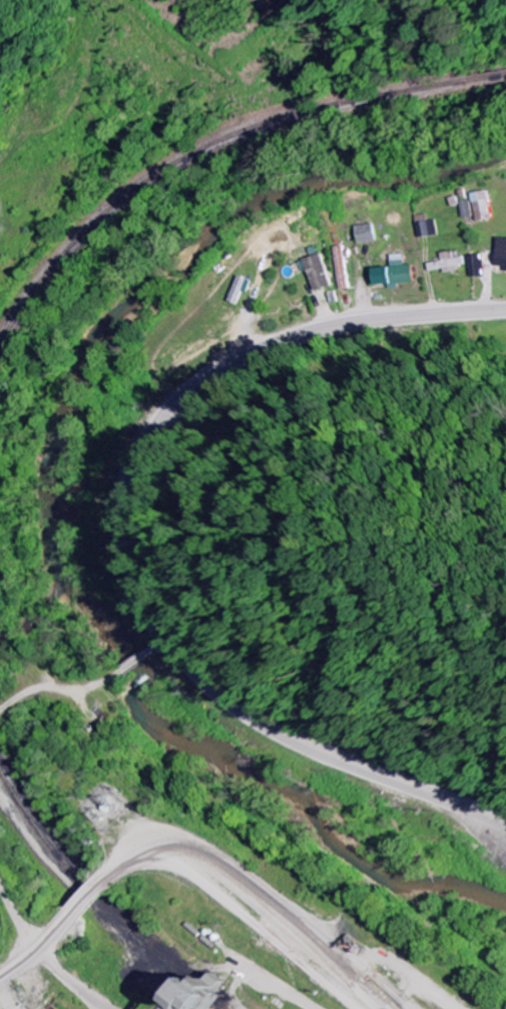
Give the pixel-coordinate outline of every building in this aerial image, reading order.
[(477,222),(492,219),(487,192),(471,194),(477,222)] [(463,219),(471,218),(469,201),(461,202),(463,219)] [(438,236),(436,221),(417,224),(419,239),(438,236)] [(376,242),(372,224),(356,228),(359,246),(376,242)] [(497,239),(496,267),(505,267),(505,273),(505,239),(497,239)] [(347,290),(345,247),(336,248),(338,291),(347,290)] [(440,254),(441,260),(427,263),(429,273),(444,270),(445,273),(466,268),(463,258),(453,260),(452,252),(440,254)] [(413,266),(404,266),(403,255),(390,256),(391,268),(374,269),(375,287),(414,285),(413,266)] [(471,279),(483,277),(480,255),(468,257),(471,279)] [(249,281),(238,277),(228,303),(238,307),(249,281)] [(218,994),(224,984),(213,976),(206,985),(198,979),(178,1008),(180,1008),(213,1008),(222,997),(218,994)]
